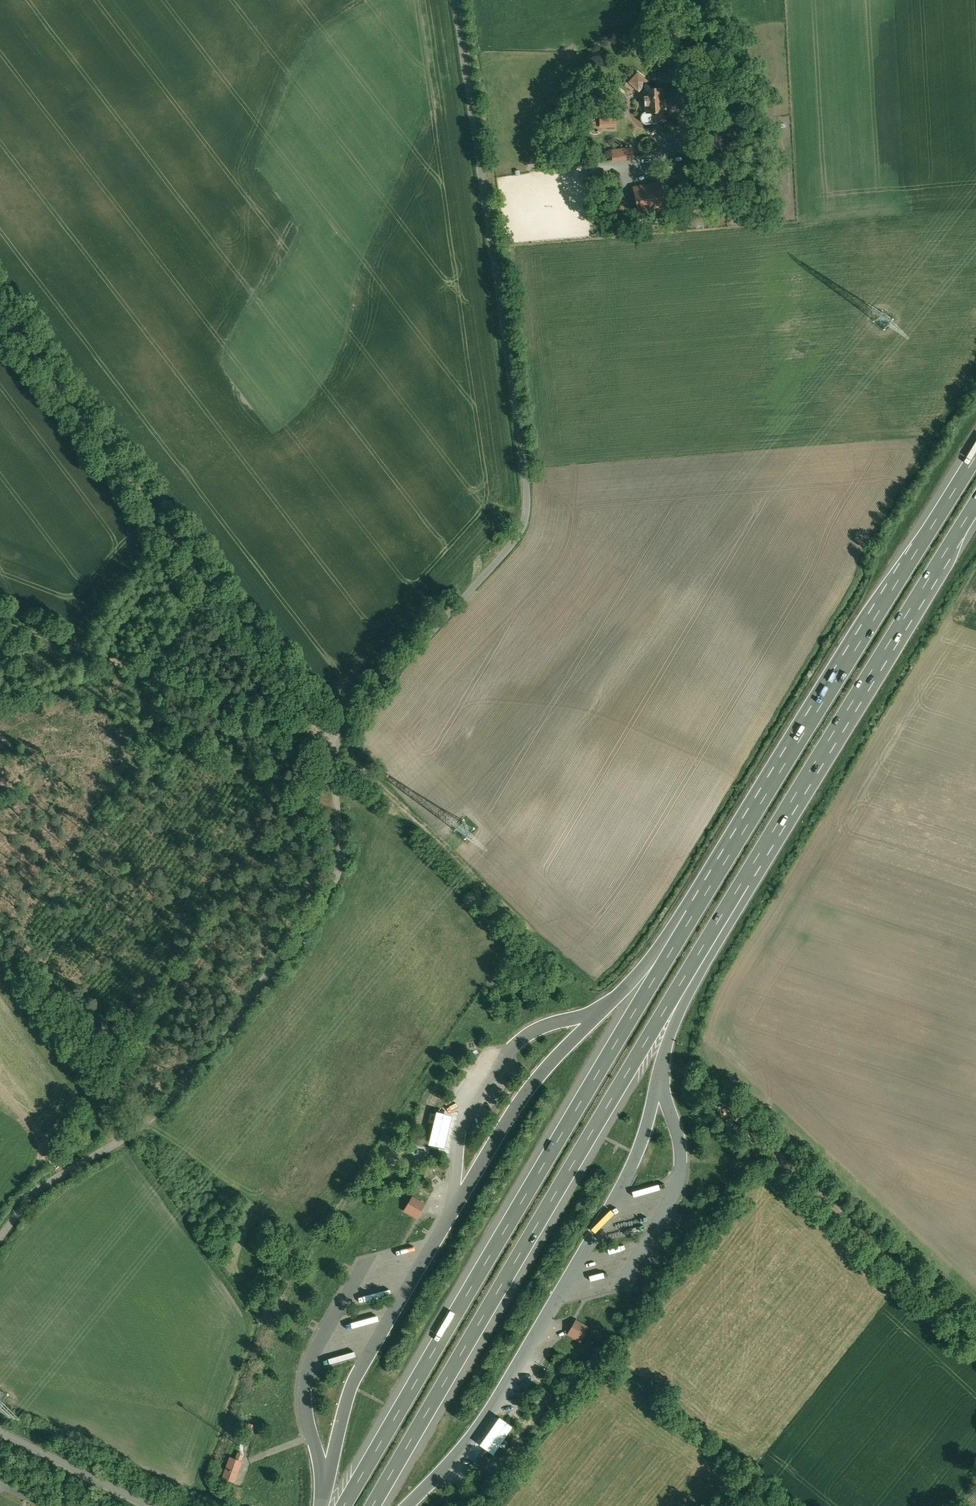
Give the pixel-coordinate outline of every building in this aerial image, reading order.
[(664,89),(644,90),(645,114),(645,113),(646,121),(656,120),(656,113),(665,112),(664,89)] [(615,126),(615,116),(603,117),(603,124),(602,124),(602,127),(615,126)] [(633,146),(611,150),(613,161),(635,158),(633,146)] [(665,183),(636,189),(640,213),(670,207),(665,183)] [(409,1194),(400,1210),(414,1218),(423,1202),(409,1194)] [(616,1260),(582,1269),(584,1275),(617,1266),(616,1260)] [(563,1334),(579,1342),(587,1326),(572,1318),(563,1334)] [(384,1342),(390,1327),(384,1325),(377,1339),(384,1342)] [(324,1363),(342,1359),(341,1354),(323,1357),(324,1363)] [(486,1399),(492,1403),(507,1376),(501,1373),(486,1399)] [(243,1430),(251,1433),(254,1426),(246,1423),(243,1430)] [(234,1458),(241,1460),(243,1454),(236,1452),(234,1458)] [(242,1461),(230,1457),(223,1478),(234,1482),(242,1461)]
